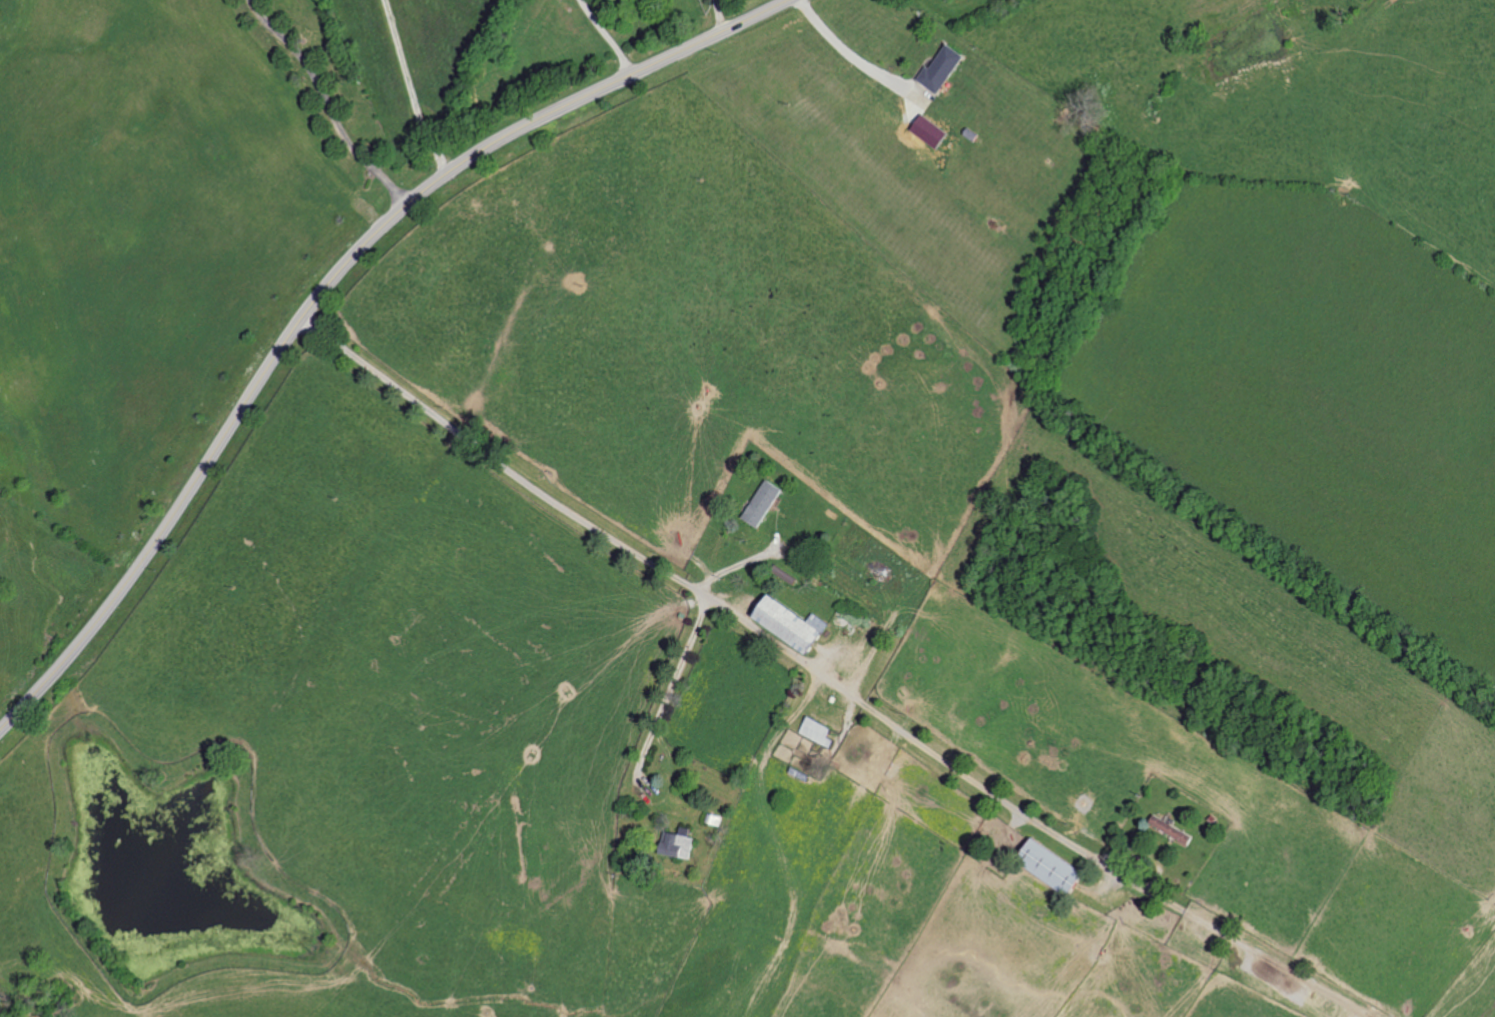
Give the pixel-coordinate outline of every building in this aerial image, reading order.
[(919,81),(939,94),(965,55),(946,42),(919,81)] [(743,518),(759,528),(783,489),(767,479),(743,518)] [(810,654),(825,630),(769,595),(754,619),(810,654)] [(825,630),(829,623),(813,613),(808,621),(825,630)] [(833,740),(828,737),(832,728),(807,716),(799,733),(830,748),(833,740)] [(1193,838),(1156,814),(1151,823),(1188,846),(1193,838)] [(660,854),(689,860),(694,838),(683,835),(683,836),(664,832),(660,854)] [(1069,896),(1084,872),(1032,839),(1017,862),(1069,896)]
